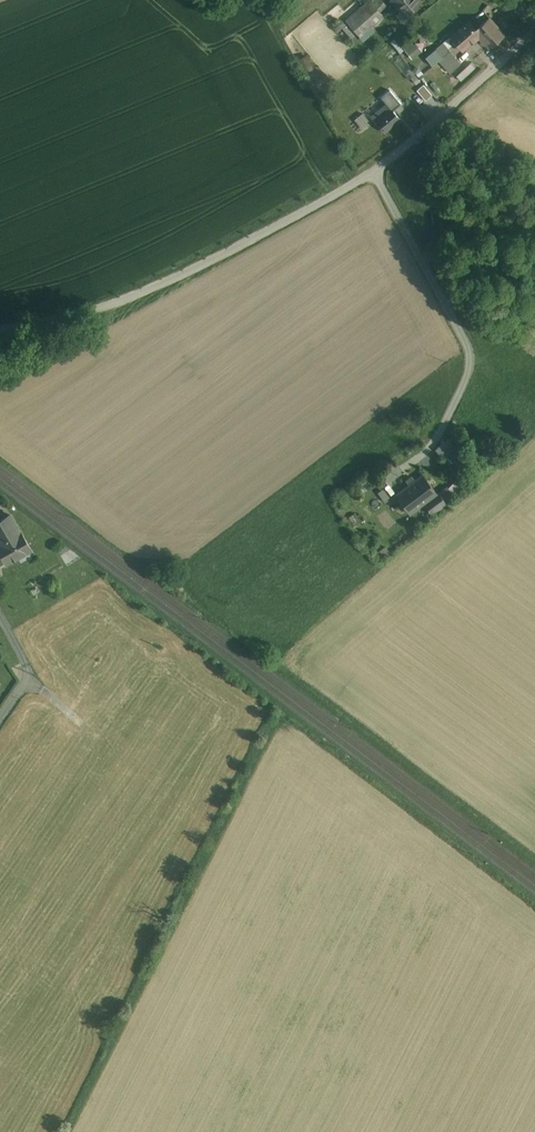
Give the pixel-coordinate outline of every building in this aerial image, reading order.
[(398,7),(396,9),(403,18),(424,0),(391,0),(398,7)] [(370,1),(350,18),(363,33),(383,16),(370,1)] [(479,27),(487,20),(482,14),(473,21),(479,27)] [(363,33),(350,18),(345,22),(358,37),(363,33)] [(504,34),(490,18),(475,30),(474,31),(479,36),(489,47),(504,34)] [(468,22),(450,37),(455,42),(462,51),(479,36),(474,31),(475,30),(468,22)] [(450,37),(444,43),(449,48),(455,42),(450,37)] [(395,38),(391,41),(401,52),(405,49),(395,38)] [(424,49),(416,39),(405,49),(412,59),(424,49)] [(455,57),(449,51),(444,56),(447,59),(442,63),(450,73),(461,64),(455,57)] [(310,54),(304,56),(309,70),(315,67),(310,54)] [(471,62),(457,76),(461,81),(476,67),(471,62)] [(426,83),(418,88),(426,100),(434,94),(426,83)] [(400,119),(387,104),(372,116),(385,132),(400,119)] [(357,105),(346,113),(349,116),(343,121),(354,135),(362,128),(355,120),(363,114),(357,105)] [(363,114),(355,120),(362,128),(370,122),(363,114)] [(460,453),(455,448),(448,454),(463,469),(469,463),(460,453)] [(424,504),(437,494),(423,474),(396,494),(411,514),(424,504)] [(457,479),(440,494),(446,503),(449,506),(465,490),(457,479)] [(386,487),(379,492),(385,502),(392,498),(386,487)] [(437,509),(446,503),(440,494),(439,492),(437,494),(424,504),(431,514),(437,509)] [(446,503),(437,509),(440,512),(449,506),(446,503)] [(355,513),(350,517),(356,525),(361,521),(355,513)] [(0,521),(0,552),(7,564),(31,550),(10,515),(0,521)]
